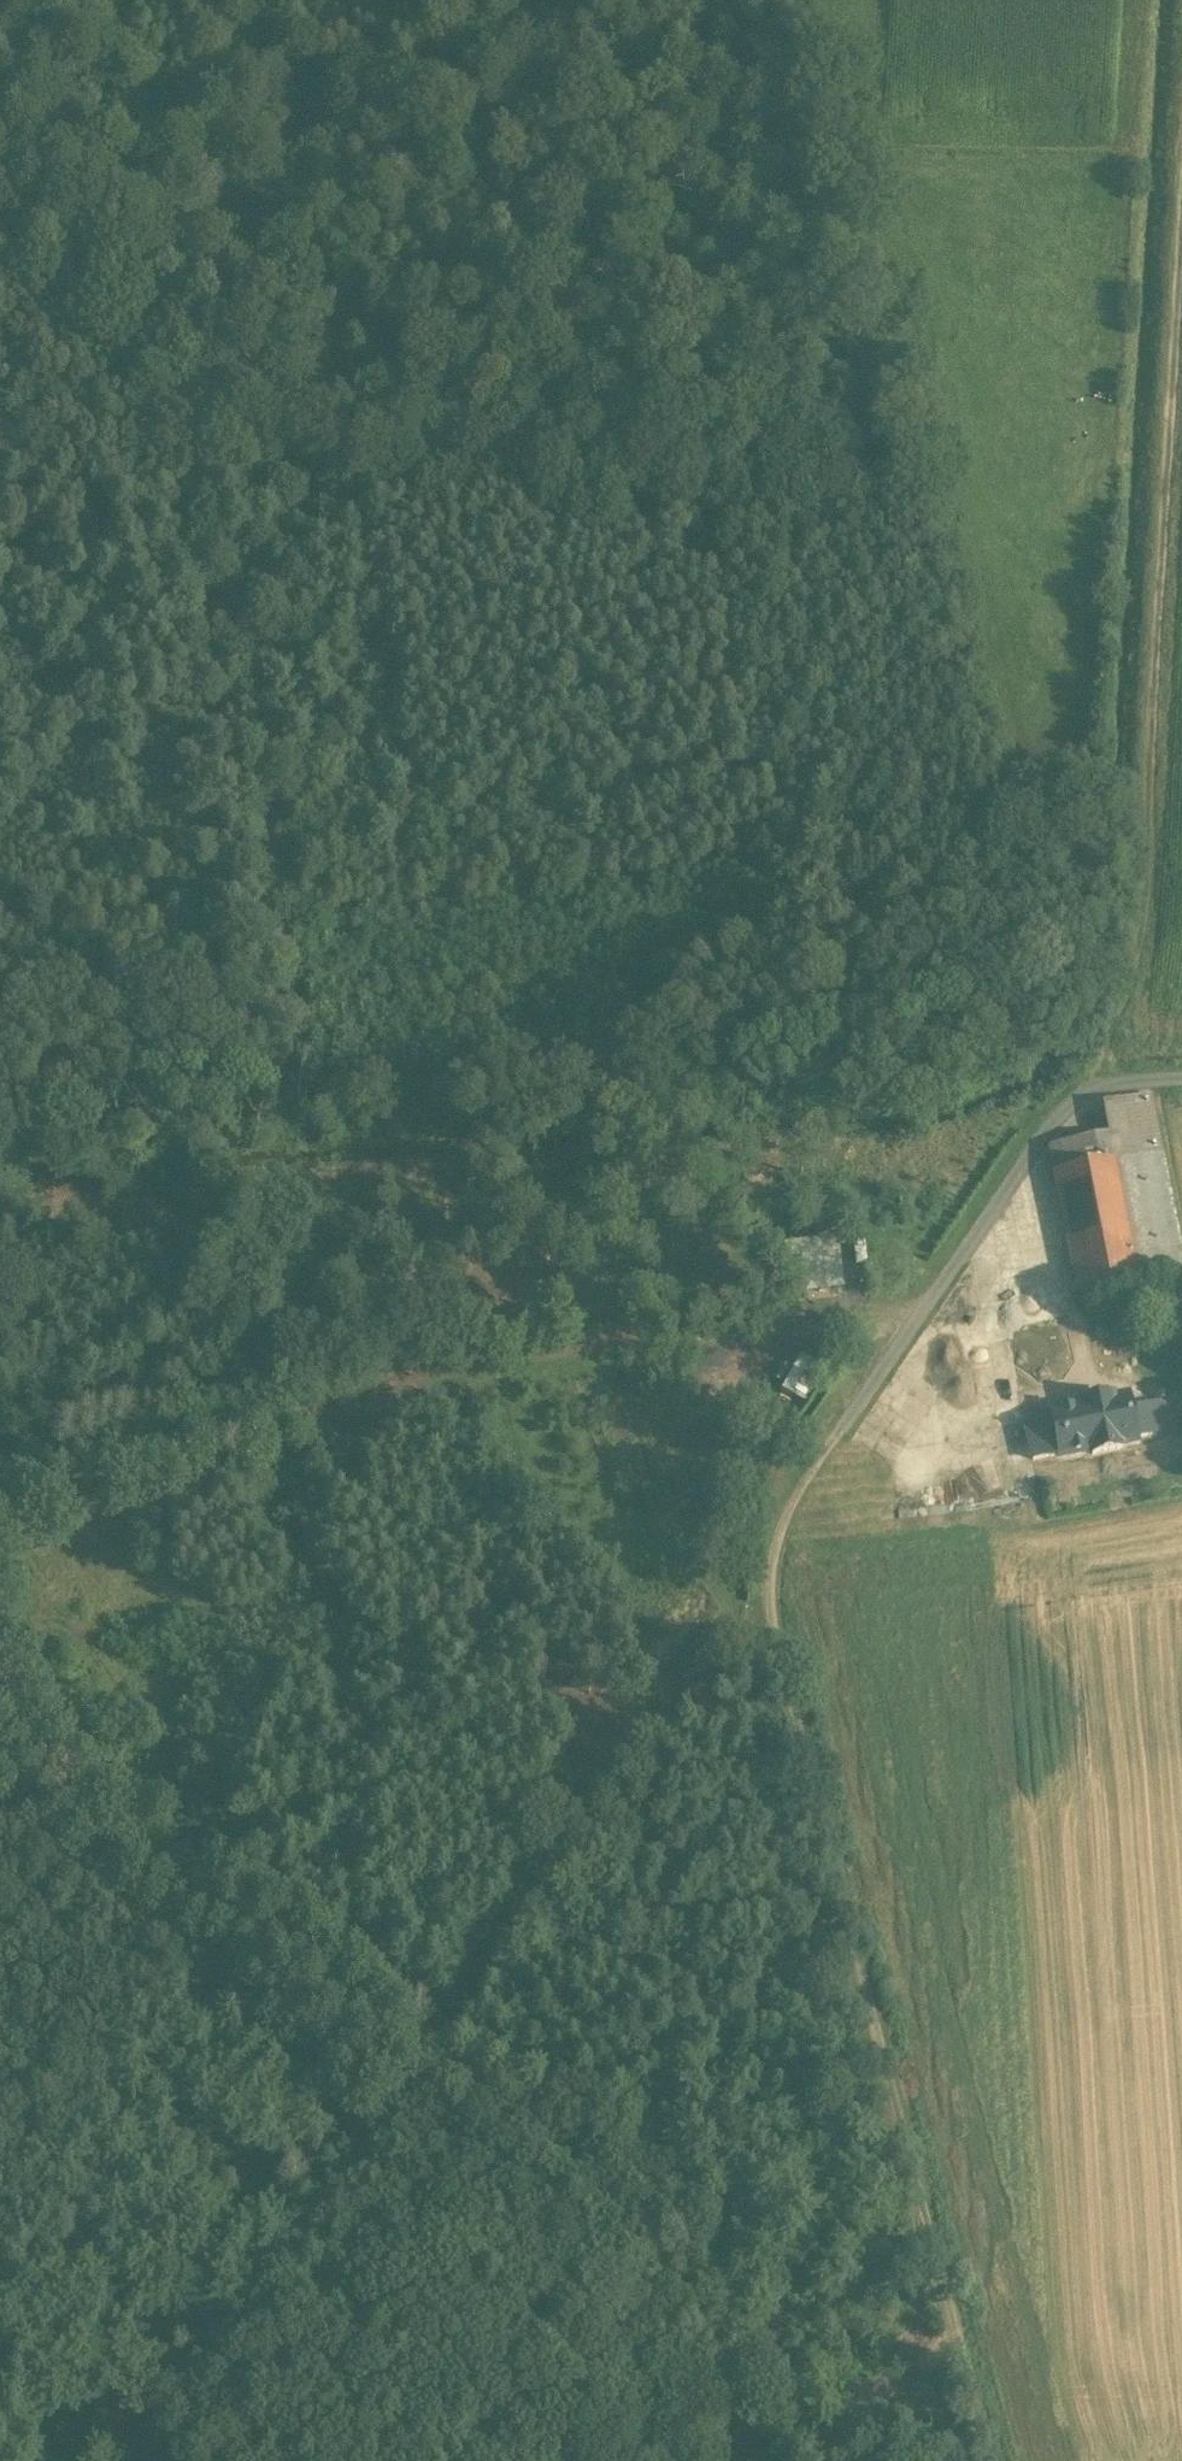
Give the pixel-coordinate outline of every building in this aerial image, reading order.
[(1151,1097),(1100,1107),(1106,1138),(1049,1149),(1079,1303),(1181,1283),(1181,1258),(1151,1097)] [(785,1239),(788,1293),(843,1290),(840,1236),(785,1239)] [(1073,1330),(1008,1343),(1031,1460),(1096,1448),(1085,1391),(1073,1330)] [(1135,1381),(1085,1391),(1096,1448),(1146,1438),(1135,1381)]
